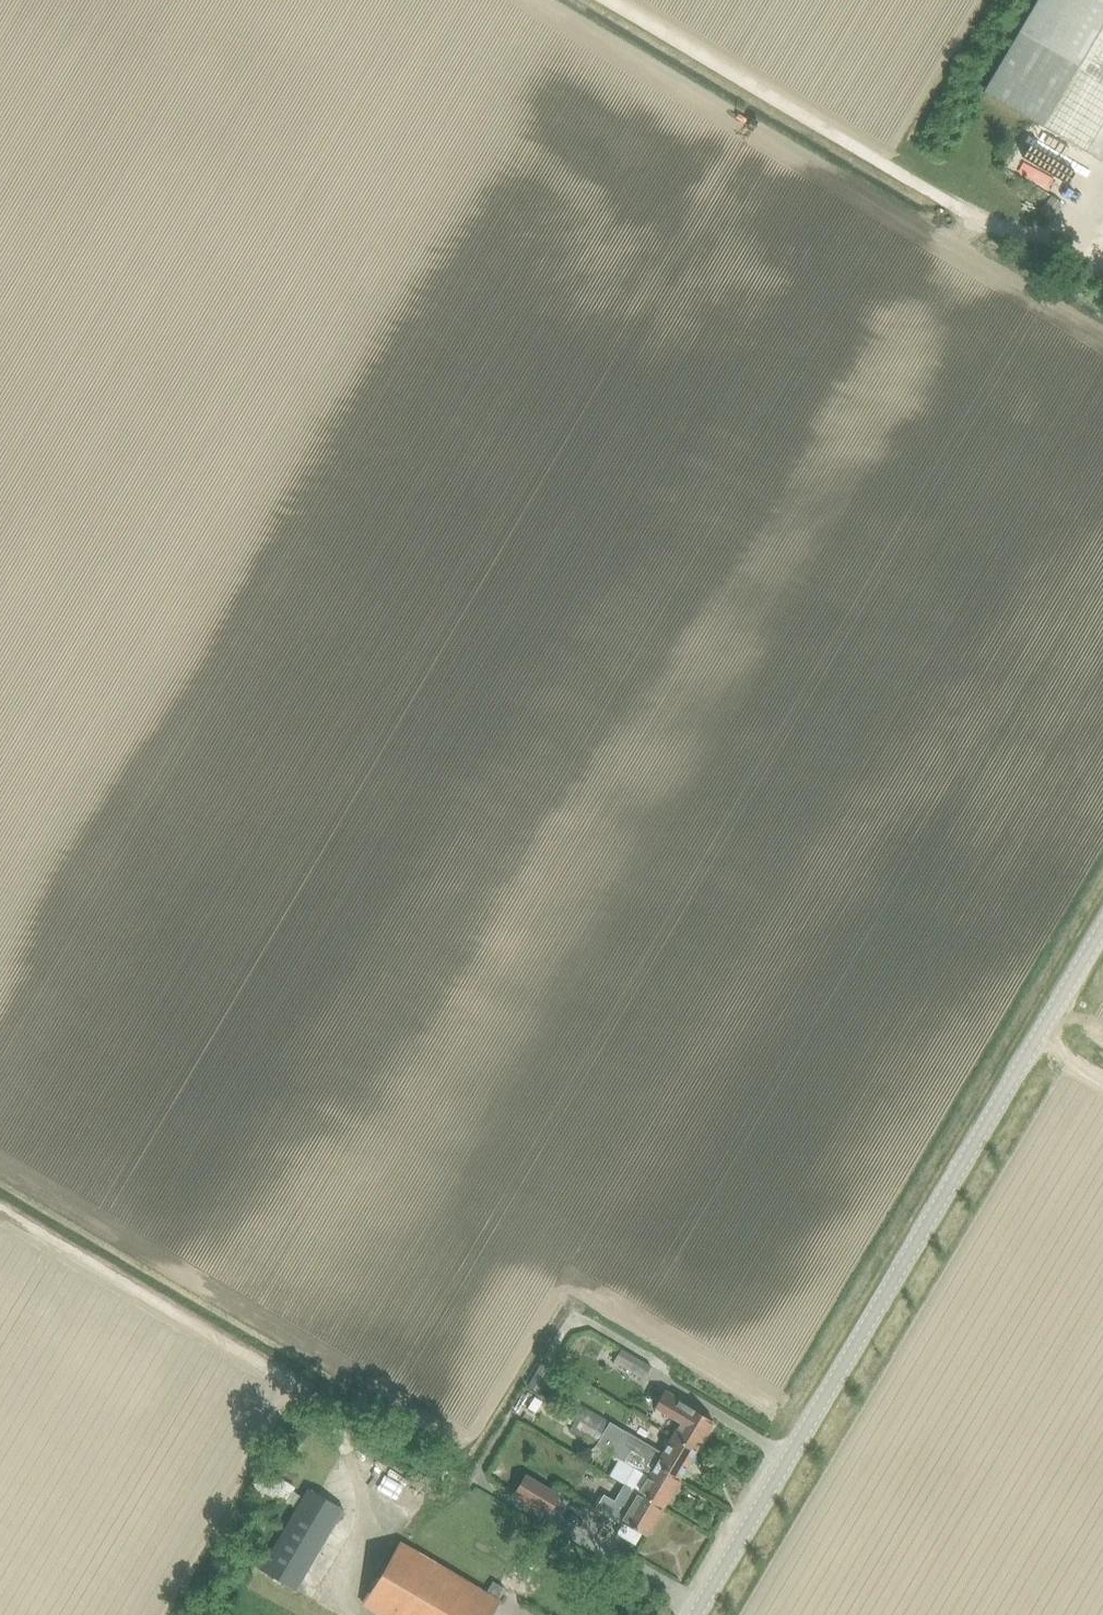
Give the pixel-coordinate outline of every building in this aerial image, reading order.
[(983,92),(1101,161),(1102,157),(1102,0),(1037,0),(983,92)] [(620,1345),(611,1360),(641,1377),(650,1362),(620,1345)] [(672,1436),(696,1450),(713,1421),(690,1408),(691,1406),(664,1390),(655,1407),(680,1422),(672,1436)] [(696,1450),(672,1436),(662,1453),(609,1422),(583,1407),(577,1418),(679,1479),(696,1450)] [(663,1507),(679,1479),(577,1418),(570,1429),(596,1444),(596,1445),(634,1468),(624,1484),(663,1507)] [(560,1495),(543,1485),(525,1474),(512,1495),(547,1516),(560,1495)] [(646,1536),(663,1507),(624,1484),(615,1501),(603,1494),(595,1508),(622,1524),(623,1522),(646,1536)] [(306,1487),(258,1568),(294,1589),(342,1508),(306,1487)] [(486,1593),(398,1541),(361,1603),(381,1614),(488,1614),(504,1588),(493,1581),(486,1593)] [(618,1574),(614,1579),(621,1584),(625,1579),(618,1574)]
